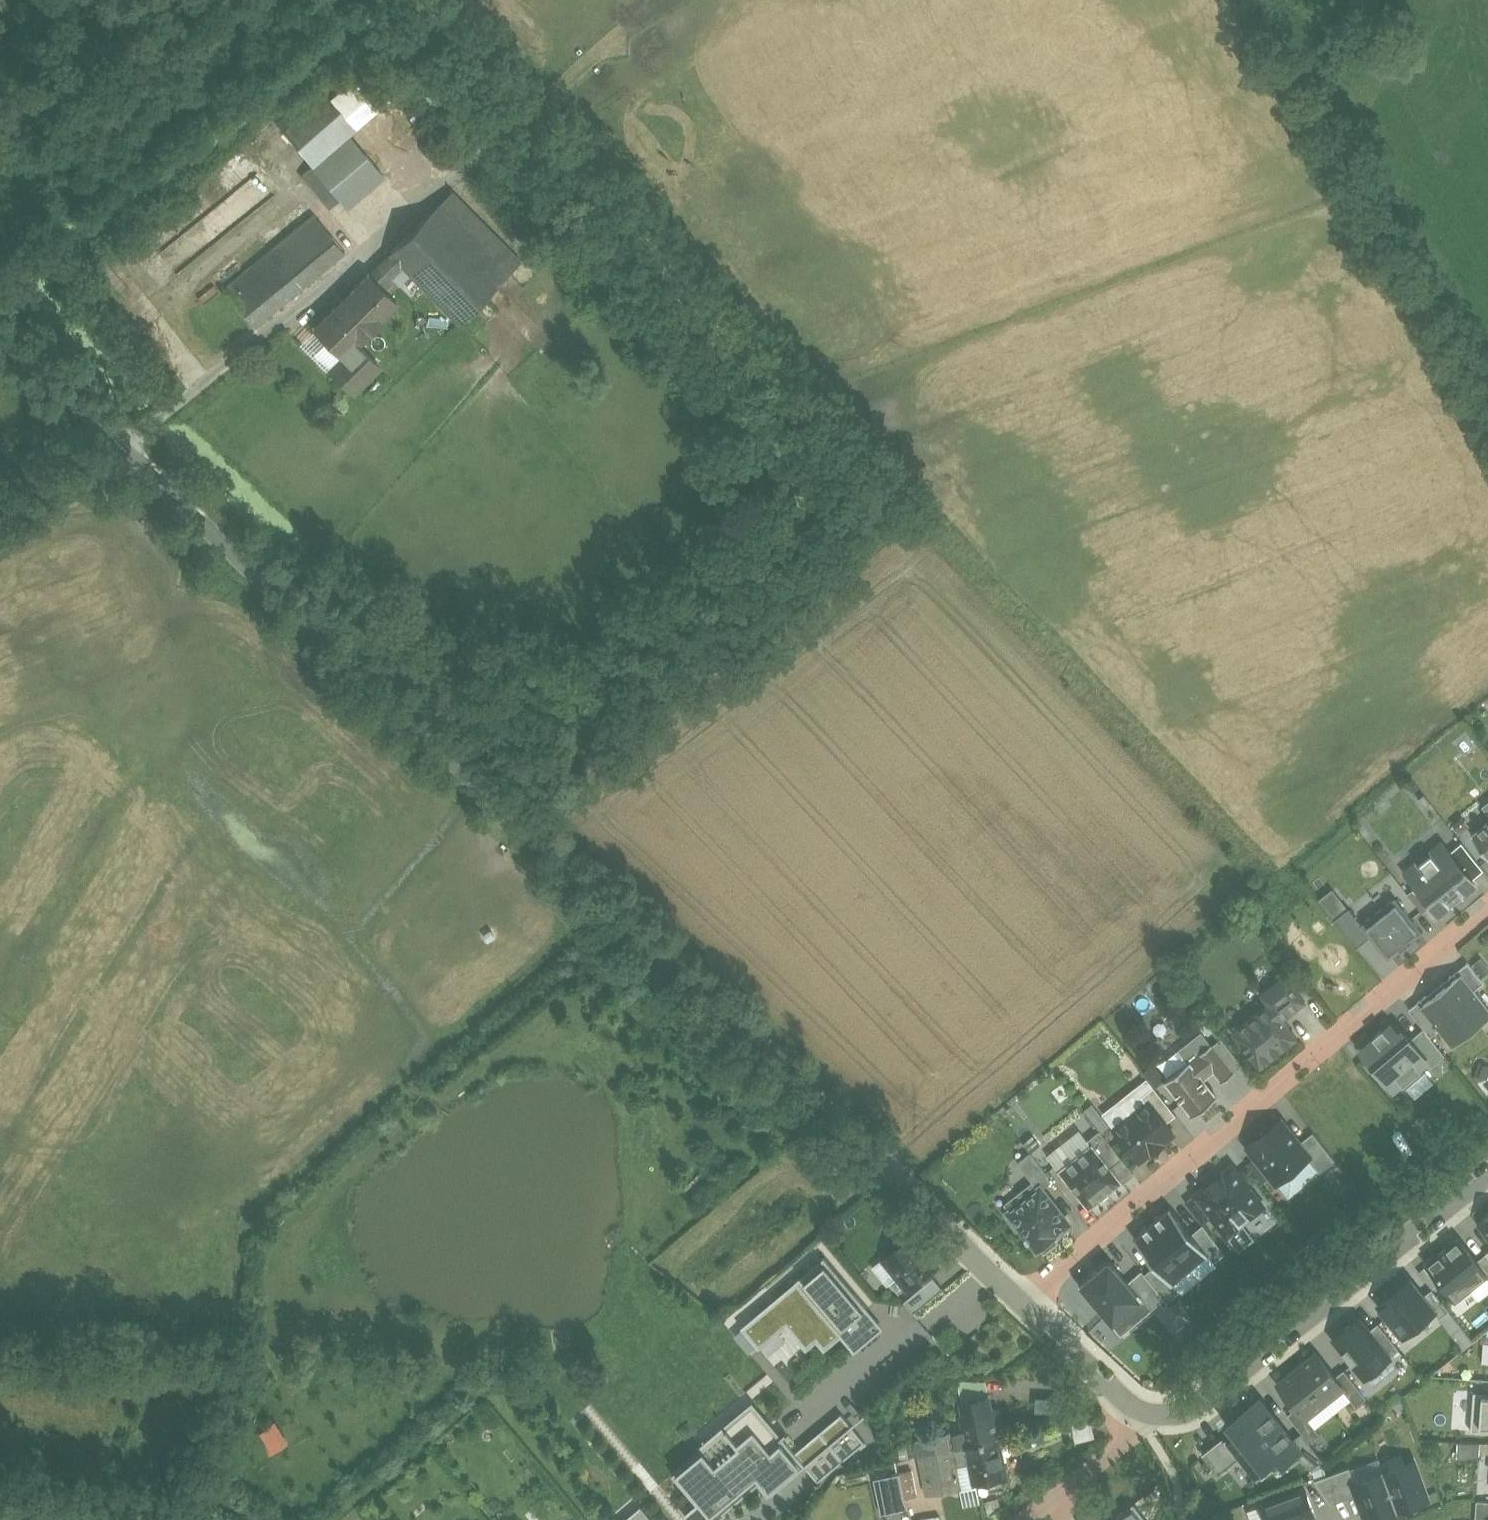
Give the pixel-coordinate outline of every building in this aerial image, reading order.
[(363,64),(335,90),(358,117),(388,91),(363,64)] [(279,123),(312,163),(352,130),(362,121),(358,117),(335,90),(328,82),(279,123)] [(352,130),(312,163),(336,191),(346,204),(386,171),(352,130)] [(336,191),(312,163),(302,171),(325,200),(336,191)] [(522,257),(453,187),(392,247),(393,248),(404,260),(461,318),(522,257)] [(316,211),(225,286),(255,322),(345,247),(316,211)] [(393,248),(371,270),(372,271),(385,285),(394,275),(399,281),(410,270),(402,262),(404,260),(393,248)] [(369,271),(315,323),(315,322),(313,324),(315,325),(341,351),(342,352),(344,351),(357,338),(360,334),(361,335),(380,316),(396,299),(397,299),(398,298),(397,296),(396,297),(385,285),(372,271),(371,270),(370,269),(369,271)] [(381,362),(357,338),(344,351),(342,352),(330,364),(354,389),(381,362)] [(1474,830),(1487,847),(1487,819),(1474,830)] [(1464,837),(1451,847),(1473,874),(1485,864),(1464,837)] [(1445,839),(1408,868),(1440,908),(1477,879),(1473,874),(1451,847),(1445,839)] [(1318,893),(1331,908),(1345,897),(1332,881),(1318,893)] [(1420,924),(1393,889),(1361,913),(1371,926),(1388,948),(1420,924)] [(1357,937),(1371,926),(1361,913),(1348,896),(1334,907),(1357,937)] [(1484,974),(1468,951),(1458,958),(1462,965),(1474,981),(1484,974)] [(1454,1035),(1487,1009),(1487,999),(1474,981),(1462,965),(1424,995),(1442,1018),(1454,1035)] [(1288,969),(1264,988),(1272,997),(1236,1026),(1263,1060),(1300,1030),(1286,1012),(1308,994),(1288,969)] [(1425,1023),(1429,1028),(1442,1018),(1424,995),(1420,990),(1407,1000),(1425,1023)] [(1391,1019),(1363,1043),(1396,1083),(1429,1057),(1430,1056),(1412,1034),(1404,1025),(1399,1029),(1391,1019)] [(1429,1028),(1425,1023),(1412,1034),(1430,1056),(1429,1057),(1432,1061),(1447,1049),(1429,1028)] [(1233,1042),(1224,1031),(1215,1038),(1224,1049),(1233,1042)] [(1214,1037),(1168,1074),(1196,1109),(1221,1090),(1207,1072),(1217,1065),(1226,1075),(1237,1066),(1224,1049),(1215,1038),(1214,1037)] [(1179,1108),(1157,1080),(1144,1090),(1150,1097),(1153,1095),(1169,1116),(1179,1108)] [(1150,1097),(1118,1122),(1142,1153),(1154,1143),(1155,1145),(1166,1137),(1164,1135),(1177,1126),(1169,1116),(1153,1095),(1150,1097)] [(1249,1138),(1279,1176),(1312,1150),(1299,1133),(1282,1112),(1249,1138)] [(1312,1123),(1299,1133),(1312,1150),(1321,1161),(1334,1150),(1312,1123)] [(1089,1134),(1093,1139),(1095,1138),(1113,1161),(1124,1152),(1101,1124),(1089,1134)] [(1093,1139),(1061,1164),(1091,1202),(1125,1175),(1113,1161),(1095,1138),(1093,1139)] [(1051,1169),(1033,1145),(1021,1156),(1039,1179),(1051,1169)] [(1234,1159),(1197,1187),(1214,1210),(1229,1228),(1266,1199),(1234,1159)] [(1043,1180),(1027,1193),(1024,1189),(1012,1198),(1015,1202),(1012,1204),(1014,1207),(1011,1210),(1020,1221),(1024,1219),(1030,1227),(1028,1229),(1032,1233),(1034,1232),(1042,1242),(1045,1239),(1048,1243),(1059,1234),(1056,1230),(1059,1228),(1058,1226),(1061,1224),(1062,1226),(1069,1220),(1068,1219),(1072,1216),(1043,1180)] [(1214,1210),(1197,1187),(1187,1195),(1202,1214),(1205,1217),(1214,1210)] [(1166,1197),(1132,1226),(1156,1254),(1170,1270),(1204,1242),(1189,1224),(1166,1197)] [(1479,1213),(1487,1224),(1487,1206),(1479,1213)] [(1202,1214),(1189,1224),(1204,1242),(1212,1252),(1225,1242),(1205,1217),(1202,1214)] [(940,1260),(915,1229),(887,1252),(913,1282),(940,1260)] [(1433,1258),(1459,1292),(1487,1269),(1487,1264),(1477,1250),(1464,1233),(1433,1258)] [(1477,1250),(1487,1264),(1487,1244),(1486,1242),(1477,1250)] [(837,1325),(852,1343),(883,1317),(821,1246),(740,1316),(759,1337),(784,1315),(804,1338),(815,1329),(822,1338),(837,1325)] [(1104,1247),(1075,1270),(1107,1309),(1136,1286),(1125,1272),(1104,1247)] [(1156,1254),(1142,1265),(1161,1288),(1164,1292),(1178,1280),(1170,1270),(1156,1254)] [(1139,1261),(1125,1272),(1136,1286),(1147,1300),(1161,1288),(1142,1265),(1139,1261)] [(937,1271),(917,1287),(925,1297),(945,1280),(937,1271)] [(1390,1307),(1406,1329),(1437,1305),(1411,1271),(1380,1294),(1390,1307)] [(917,1287),(909,1294),(918,1303),(925,1297),(917,1287)] [(1406,1329),(1390,1307),(1381,1313),(1397,1335),(1406,1329)] [(1370,1322),(1358,1308),(1333,1328),(1366,1371),(1391,1351),(1389,1348),(1370,1322)] [(1381,1313),(1370,1322),(1389,1348),(1401,1340),(1397,1335),(1381,1313)] [(1318,1346),(1299,1361),(1326,1395),(1345,1380),(1334,1366),(1318,1346)] [(1343,1360),(1334,1366),(1345,1380),(1357,1396),(1366,1389),(1343,1360)] [(1299,1361),(1280,1376),(1296,1397),(1307,1410),(1326,1395),(1299,1361)] [(1222,1406),(1235,1423),(1229,1427),(1243,1446),(1255,1462),(1276,1446),(1281,1452),(1303,1436),(1259,1378),(1222,1406)] [(1471,1422),(1487,1422),(1487,1385),(1473,1384),(1471,1422)] [(992,1387),(964,1393),(967,1407),(995,1401),(992,1387)] [(747,1396),(670,1461),(703,1501),(749,1462),(763,1479),(795,1452),(747,1396)] [(1307,1410),(1296,1397),(1287,1404),(1309,1431),(1318,1424),(1307,1410)] [(967,1407),(964,1408),(971,1438),(1008,1430),(1002,1400),(995,1401),(967,1407)] [(839,1405),(793,1444),(816,1471),(862,1432),(839,1405)] [(291,1438),(278,1416),(259,1428),(272,1450),(291,1438)] [(1220,1463),(1243,1446),(1229,1427),(1206,1444),(1220,1463)] [(1008,1430),(971,1438),(978,1476),(992,1474),(993,1481),(1008,1478),(1006,1470),(1009,1470),(1001,1432),(1008,1430)] [(971,1438),(955,1442),(964,1479),(965,1482),(979,1479),(978,1476),(971,1438)] [(955,1442),(923,1449),(931,1486),(964,1479),(955,1442)] [(1424,1490),(1411,1451),(1382,1461),(1396,1499),(1424,1490)] [(1360,1484),(1355,1470),(1352,1458),(1315,1468),(1334,1492),(1360,1484)] [(1396,1499),(1382,1461),(1355,1470),(1360,1484),(1369,1509),(1396,1499)] [(914,1464),(902,1467),(907,1490),(920,1488),(914,1464)] [(907,1490),(902,1467),(887,1469),(893,1493),(907,1490)] [(1305,1479),(1263,1495),(1272,1519),(1276,1519),(1289,1515),(1315,1505),(1305,1479)] [(1102,1519),(1153,1519),(1133,1496),(1102,1519)] [(622,1519),(659,1519),(643,1502),(622,1519)] [(920,1513),(921,1519),(945,1519),(943,1508),(920,1513)]
